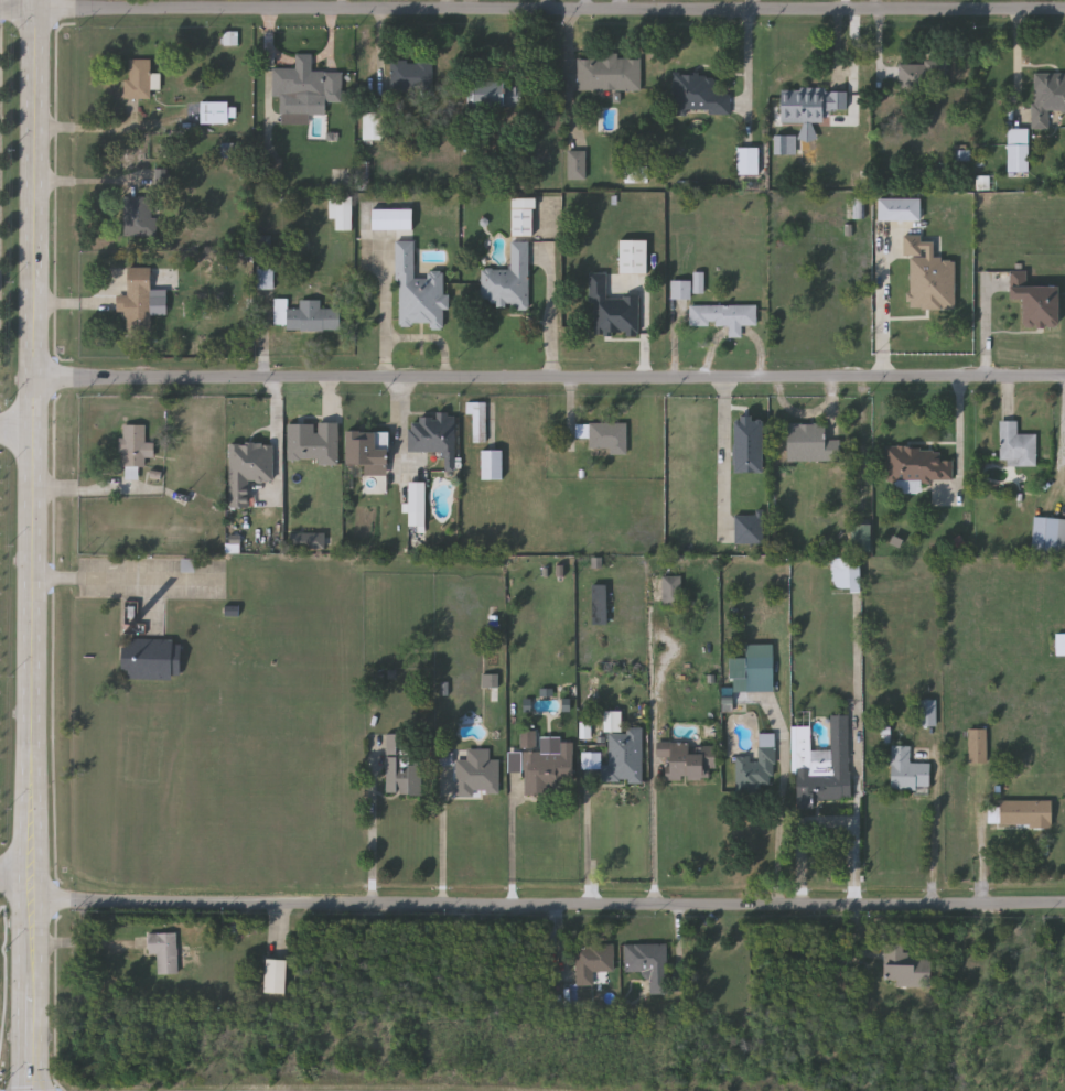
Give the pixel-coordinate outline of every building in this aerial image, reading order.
[(275,68),(298,68),(298,53),(313,53),(314,71),(345,71),(345,101),(329,101),(329,114),(293,114),(293,121),(283,121),(283,96),(275,96),(275,68)] [(579,88),(579,56),(643,56),(643,89),(579,88)] [(131,98),(131,60),(152,60),(152,98),(131,98)] [(392,91),(392,60),(434,60),(434,91),(392,91)] [(947,63),(947,89),(900,89),(900,63),(947,63)] [(1032,72),(1064,72),(1064,110),(1047,110),(1046,128),(1032,128),(1032,72)] [(674,111),(674,73),(717,73),(717,94),(732,94),(732,112),(674,111)] [(524,80),(525,105),(473,106),(472,83),(524,80)] [(827,122),(782,121),(783,89),(849,90),(849,109),(827,109),(827,122)] [(203,102),(238,102),(238,122),(203,122),(203,102)] [(367,139),(367,114),(387,114),(387,139),(367,139)] [(1030,172),(1029,129),(1009,129),(1009,172),(1030,172)] [(776,153),(776,136),(797,136),(797,153),(776,153)] [(223,157),(239,157),(239,144),(223,144),(223,157)] [(970,145),(953,146),(953,162),(971,162),(970,145)] [(740,174),(740,148),(761,148),(761,174),(740,174)] [(588,150),(588,179),(569,179),(569,150),(588,150)] [(358,185),(369,185),(370,163),(359,163),(358,185)] [(627,181),(627,168),(649,168),(649,181),(627,181)] [(158,187),(169,186),(168,170),(157,170),(158,187)] [(991,190),(991,177),(978,178),(979,190),(991,190)] [(129,196),(155,196),(155,235),(129,235),(129,196)] [(354,229),(337,229),(337,218),(332,218),(332,196),(354,196),(354,229)] [(535,198),(514,198),(513,236),(535,237),(535,198)] [(866,219),(866,198),(855,198),(855,219),(866,219)] [(922,221),(922,199),(879,199),(879,221),(922,221)] [(416,209),(416,229),(375,229),(375,209),(416,209)] [(272,236),(258,236),(258,251),(272,250),(272,236)] [(401,324),(399,240),(416,240),(417,278),(431,278),(430,271),(447,271),(448,309),(445,309),(447,328),(433,328),(433,324),(401,324)] [(648,274),(649,240),(621,240),(621,274),(648,274)] [(483,305),(484,269),(513,270),(513,241),(531,241),(530,306),(483,305)] [(218,256),(194,255),(193,272),(218,273),(218,256)] [(908,256),(929,256),(929,258),(954,258),(954,307),(908,307),(908,256)] [(130,267),(153,267),(153,328),(129,328),(129,310),(119,310),(119,295),(130,295),(130,267)] [(260,288),(259,269),(275,268),(276,288),(260,288)] [(1021,325),(1021,299),(1009,299),(1009,271),(1024,272),(1024,284),(1056,284),(1056,325),(1021,325)] [(706,294),(706,272),(695,272),(695,293),(706,294)] [(640,298),(607,298),(607,273),(590,273),(590,302),(596,302),(596,334),(628,334),(628,338),(640,338),(640,298)] [(689,280),(689,298),(671,298),(671,280),(689,280)] [(289,330),(289,321),(277,321),(277,299),(289,299),(289,309),(302,307),(302,300),(322,300),(322,309),(343,309),(343,330),(289,330)] [(756,304),(756,325),(741,325),(741,336),(728,336),(728,325),(689,325),(689,304),(756,304)] [(473,413),(466,413),(466,401),(485,401),(485,441),(473,441),(473,413)] [(408,451),(408,414),(454,414),(454,469),(444,469),(444,451),(408,451)] [(733,472),(733,417),(761,417),(761,472),(733,472)] [(1035,433),(1035,465),(1000,465),(1000,420),(1016,420),(1016,433),(1035,433)] [(626,451),(589,451),(589,422),(626,422),(626,451)] [(839,460),(786,461),(786,423),(822,422),(822,439),(839,439),(839,460)] [(289,425),(289,460),(320,460),(320,465),(340,465),(339,423),(318,423),(318,424),(289,425)] [(147,424),(147,442),(157,442),(157,457),(148,457),(148,466),(125,466),(125,424),(147,424)] [(343,463),(343,430),(385,430),(385,474),(363,474),(363,464),(343,463)] [(275,480),(251,480),(251,508),(232,508),(232,443),(275,443),(275,480)] [(953,479),(885,479),(885,446),(939,446),(939,458),(953,458),(953,479)] [(480,478),(480,450),(502,450),(502,478),(480,478)] [(407,526),(407,480),(424,482),(423,526),(407,526)] [(762,543),(734,543),(734,512),(762,512),(762,543)] [(1033,517),(1064,518),(1064,551),(1032,550),(1033,517)] [(852,550),(852,525),(869,525),(869,550),(852,550)] [(326,533),(291,533),(291,548),(326,548),(326,533)] [(859,558),(859,590),(831,590),(831,558),(859,558)] [(680,604),(661,604),(661,575),(680,575),(680,604)] [(606,584),(606,624),(591,624),(591,584),(606,584)] [(485,635),(485,611),(499,611),(499,635),(485,635)] [(1055,633),(1064,633),(1064,653),(1055,653),(1055,633)] [(128,638),(183,639),(183,679),(127,679),(128,638)] [(773,690),(745,690),(745,657),(773,657),(773,690)] [(500,675),(484,674),(484,688),(500,688),(500,675)] [(937,700),(921,700),(922,727),(938,727),(937,700)] [(850,799),(811,800),(811,808),(795,809),(793,725),(809,725),(810,750),(830,749),(829,714),(848,714),(850,799)] [(719,733),(717,770),(675,767),(676,749),(668,744),(669,727),(719,733)] [(607,728),(642,728),(642,782),(607,782),(607,728)] [(968,763),(968,728),(986,728),(986,763),(968,763)] [(537,748),(538,731),(522,731),(522,748),(537,748)] [(385,793),(386,733),(408,734),(408,752),(422,752),(421,793),(385,793)] [(759,734),(774,734),(774,791),(735,791),(735,757),(759,757),(759,734)] [(523,791),(521,753),(560,753),(560,743),(572,743),(572,791),(523,791)] [(928,789),(890,789),(891,745),(910,745),(910,763),(928,763),(928,789)] [(498,759),(498,796),(455,796),(455,759),(466,759),(466,748),(490,748),(488,759),(498,759)] [(1051,800),(1051,825),(997,825),(997,800),(1051,800)] [(151,953),(151,932),(179,932),(179,973),(160,973),(160,953),(151,953)] [(613,943),(613,972),(592,972),(592,983),(575,983),(575,943),(613,943)] [(666,943),(666,994),(648,994),(648,971),(624,971),(624,943),(666,943)] [(929,985),(882,985),(883,943),(903,943),(903,955),(930,955),(929,985)] [(262,993),(262,959),(283,959),(283,993),(262,993)]
